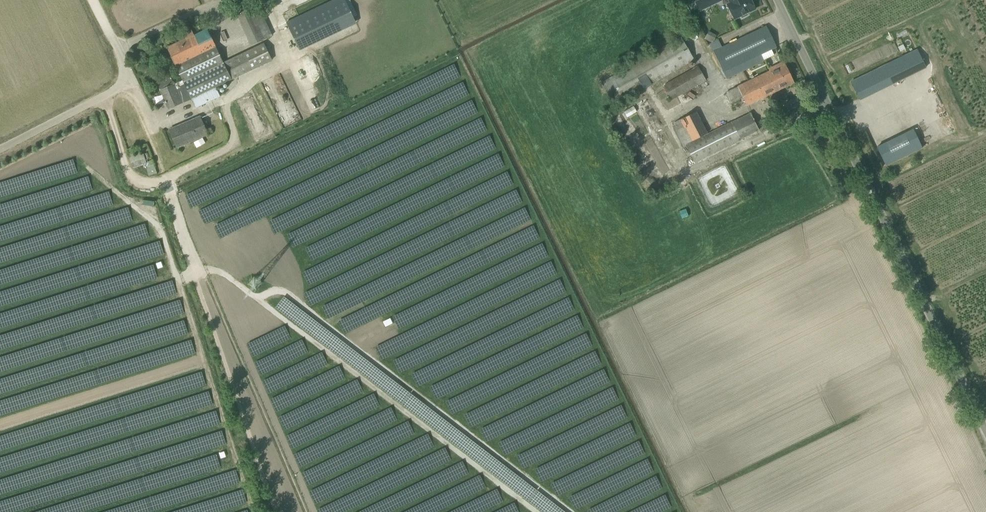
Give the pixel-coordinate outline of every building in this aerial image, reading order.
[(286,22),(300,50),(328,37),(356,24),(355,23),(353,18),(345,0),(331,0),(286,22)] [(721,0),(699,0),(695,2),(699,11),(721,1),(721,0)] [(726,4),(734,19),(740,16),(741,18),(748,15),(747,13),(755,9),(751,0),(728,0),(729,3),(726,4)] [(272,35),(258,5),(236,15),(251,46),(272,35)] [(710,44),(726,79),(763,61),(760,55),(776,47),(766,26),(722,47),(718,40),(710,44)] [(167,48),(176,66),(216,47),(207,28),(194,35),(192,30),(184,34),(186,39),(167,48)] [(612,106),(694,60),(681,36),(599,83),(612,106)] [(224,62),(216,47),(176,66),(196,108),(220,96),(216,86),(232,79),(272,60),(264,43),(224,62)] [(926,67),(917,49),(851,82),(860,99),(926,67)] [(770,71),(774,81),(776,80),(780,89),(793,83),(784,64),(775,69),(770,71)] [(672,100),(706,81),(697,66),(663,85),(672,100)] [(770,71),(738,87),(747,105),(780,89),(776,80),(774,81),(770,71)] [(158,83),(169,108),(182,102),(171,77),(158,83)] [(633,107),(623,112),(626,118),(636,112),(633,107)] [(685,144),(707,133),(696,112),(674,123),(685,144)] [(759,130),(750,113),(686,147),(695,164),(759,130)] [(177,147),(212,132),(210,128),(206,129),(200,116),(170,129),(177,147)] [(913,129),(877,147),(886,165),(922,147),(913,129)] [(153,160),(146,162),(143,153),(135,156),(133,151),(128,153),(129,158),(118,161),(122,174),(134,171),(149,167),(149,168),(150,167),(153,174),(157,173),(153,160)] [(681,165),(676,175),(680,177),(685,166),(681,165)]
